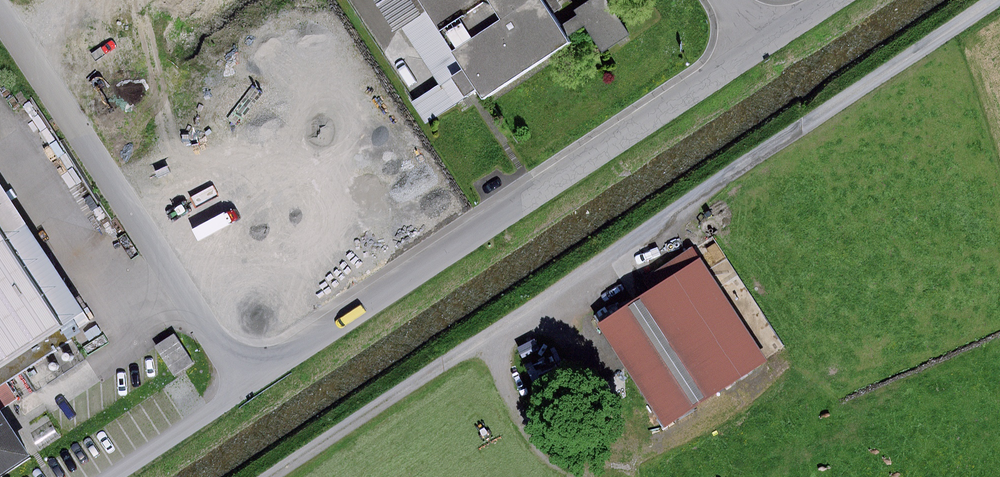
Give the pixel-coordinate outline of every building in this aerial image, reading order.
[(391,29),(416,13),(408,0),(372,0),(391,29)] [(425,13),(461,69),(449,77),(461,95),(474,87),(480,95),(565,40),(564,38),(557,27),(540,0),(416,0),(425,13)] [(574,9),(577,15),(557,27),(564,38),(584,26),(600,51),(627,33),(606,0),(588,0),(574,9)] [(461,69),(425,13),(401,29),(436,84),(410,100),(423,120),(461,95),(449,77),(461,69)] [(0,165),(0,207),(76,324),(95,312),(0,165)] [(76,324),(0,207),(0,373),(76,324)] [(647,294),(594,329),(665,436),(770,366),(691,246),(638,281),(647,294)] [(173,334),(155,346),(174,375),(192,363),(173,334)] [(74,362),(76,361),(77,360),(78,359),(78,358),(78,356),(77,355),(76,354),(74,353),(73,353),(71,353),(70,354),(69,356),(69,357),(69,358),(69,360),(70,361),(72,362),(73,362),(74,362)] [(59,371),(60,371),(61,370),(62,369),(62,367),(62,366),(61,364),(60,363),(59,363),(57,362),(55,363),(54,364),(53,365),(53,367),(53,368),(54,369),(54,370),(56,371),(57,372),(59,371)] [(41,454),(0,391),(0,476),(6,476),(41,454)]
